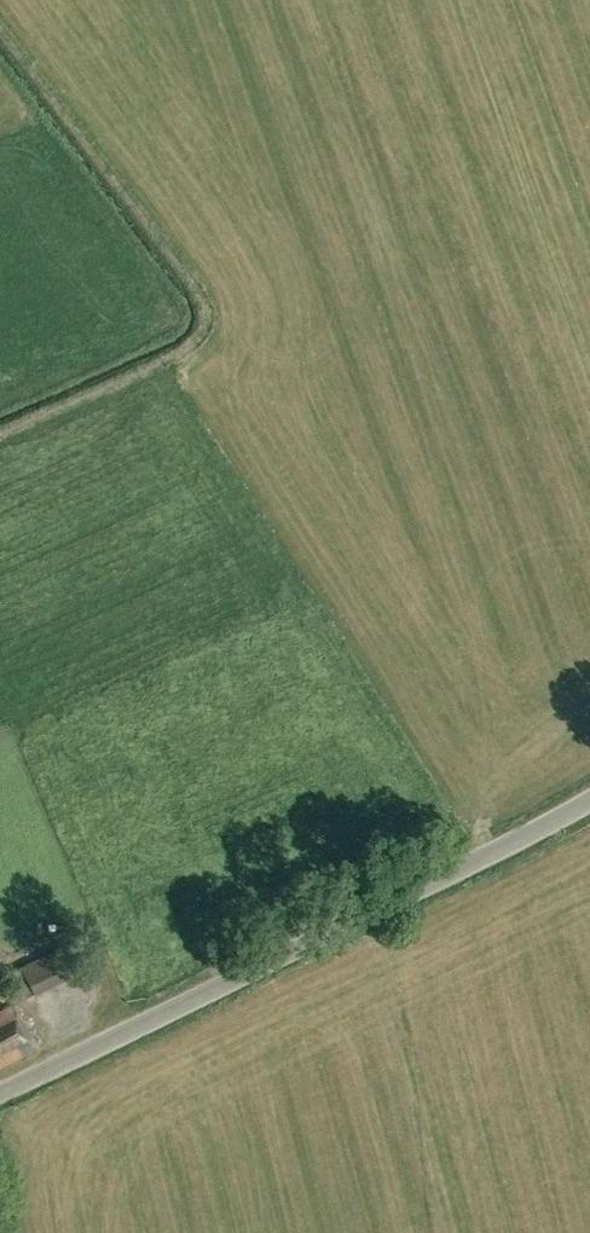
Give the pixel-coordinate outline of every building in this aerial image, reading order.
[(5,976),(21,1006),(80,974),(65,945),(5,976)] [(38,1047),(15,1003),(0,1010),(0,1067),(38,1047)]
